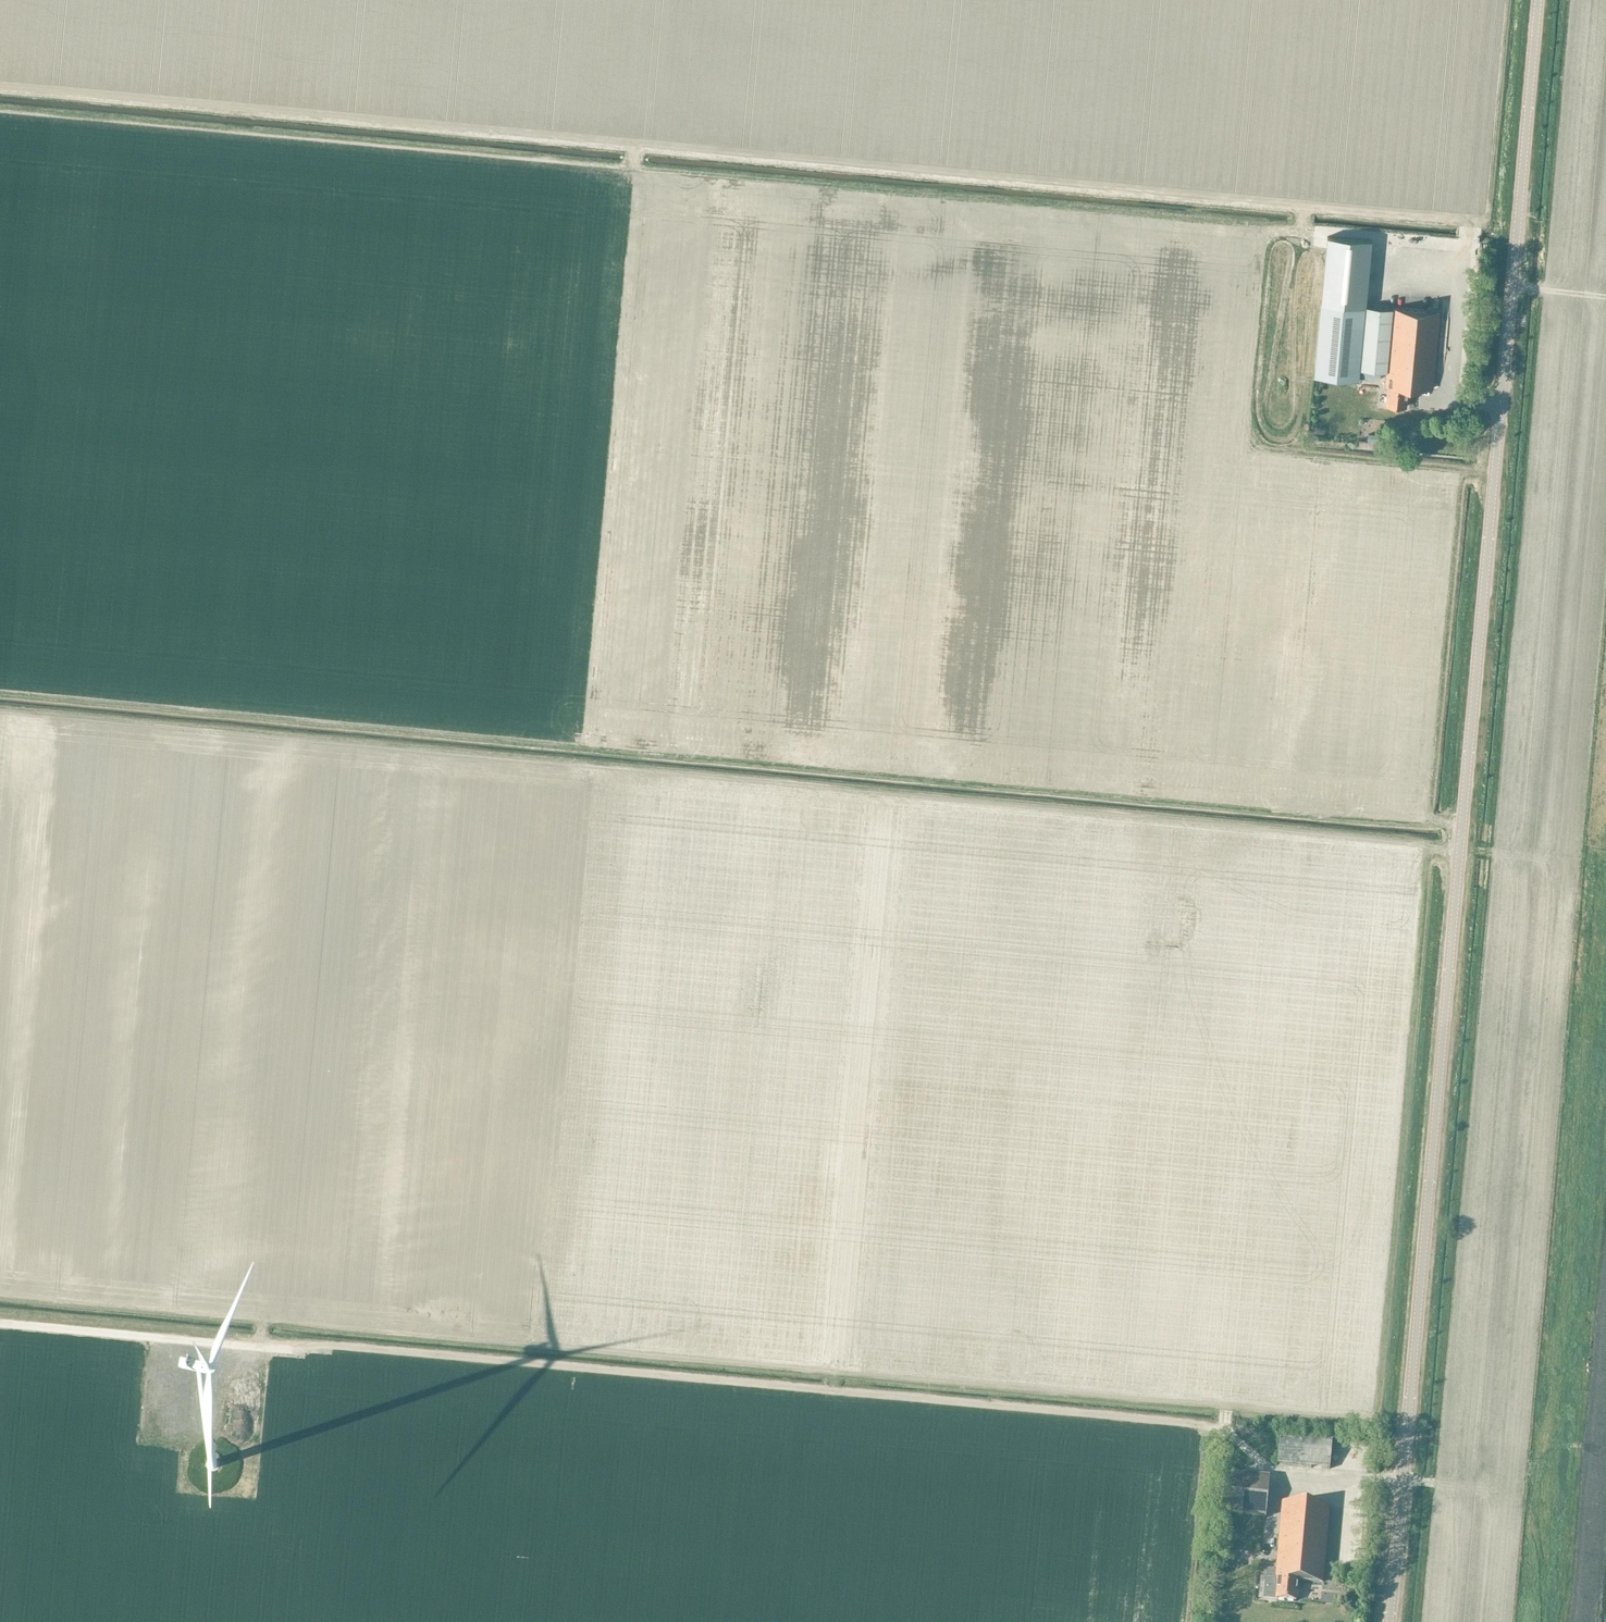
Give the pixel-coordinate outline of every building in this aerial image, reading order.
[(1321,302),(1314,375),(1358,379),(1359,369),(1361,369),(1367,306),(1365,306),(1371,240),(1327,236),(1321,302)] [(1361,369),(1386,371),(1392,308),(1367,306),(1361,369)] [(1392,308),(1386,371),(1384,386),(1387,387),(1386,405),(1405,407),(1407,387),(1432,389),(1439,313),(1392,308)] [(1360,429),(1360,440),(1369,440),(1369,429),(1360,429)] [(1333,1441),(1279,1437),(1277,1464),(1330,1470),(1333,1441)] [(208,1465),(208,1466),(208,1467),(209,1468),(209,1469),(210,1469),(210,1470),(211,1470),(212,1470),(213,1470),(214,1470),(215,1470),(215,1469),(216,1469),(216,1468),(217,1468),(217,1467),(217,1466),(217,1465),(217,1464),(217,1463),(216,1463),(216,1462),(215,1462),(214,1461),(213,1461),(212,1461),(211,1461),(211,1462),(210,1462),(210,1463),(209,1463),(209,1464),(208,1464),(208,1465)] [(1217,1514),(1265,1518),(1269,1477),(1220,1473),(1217,1514)] [(1275,1571),(1274,1581),(1278,1582),(1276,1599),(1276,1600),(1296,1602),(1298,1581),(1322,1584),(1329,1507),(1281,1502),(1275,1571)] [(1333,1550),(1333,1559),(1342,1560),(1342,1550),(1333,1550)] [(1268,1596),(1268,1584),(1259,1584),(1259,1595),(1268,1596)]
